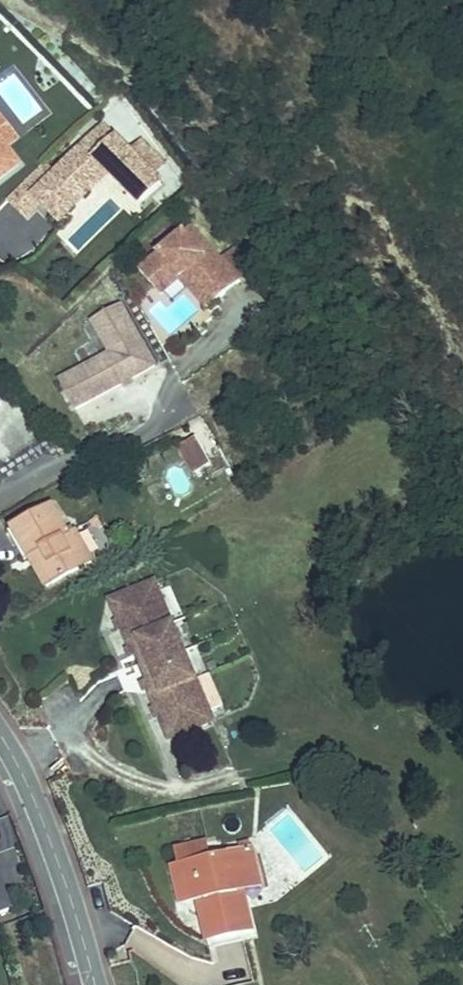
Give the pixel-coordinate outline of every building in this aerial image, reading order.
[(6,148),(18,139),(0,116),(0,141),(6,148)] [(108,172),(139,203),(160,182),(151,173),(129,152),(103,126),(98,131),(103,137),(97,144),(91,138),(54,175),(33,196),(40,203),(59,222),(108,172)] [(91,138),(97,144),(103,137),(98,131),(91,138)] [(129,152),(151,173),(162,161),(141,140),(129,152)] [(19,165),(6,148),(0,141),(0,180),(19,165)] [(8,199),(27,217),(40,203),(33,196),(54,175),(42,164),(8,199)] [(180,279),(207,309),(240,280),(222,260),(191,225),(140,271),(154,287),(169,274),(176,275),(180,279)] [(222,260),(240,280),(255,267),(237,246),(222,260)] [(162,295),(180,279),(176,275),(169,274),(154,287),(162,295)] [(60,383),(76,411),(123,384),(131,380),(155,366),(120,305),(92,321),(111,354),(60,383)] [(123,384),(125,389),(134,384),(131,380),(123,384)] [(180,447),(196,474),(212,465),(196,438),(180,447)] [(180,469),(168,477),(180,494),(192,487),(180,469)] [(35,554),(52,584),(92,562),(75,530),(68,534),(53,506),(12,529),(29,558),(35,554)] [(8,531),(25,561),(29,558),(12,529),(8,531)] [(29,558),(46,588),(52,584),(35,554),(29,558)] [(154,582),(111,601),(120,622),(125,620),(128,629),(124,631),(132,650),(137,648),(139,655),(135,657),(146,684),(151,682),(154,689),(149,691),(157,710),(162,708),(165,716),(161,718),(170,740),(213,721),(210,714),(196,680),(154,582)] [(120,622),(124,631),(128,629),(125,620),(120,622)] [(196,680),(210,714),(224,708),(209,674),(196,680)] [(157,710),(161,718),(165,716),(162,708),(157,710)] [(205,901),(215,941),(253,932),(243,892),(238,893),(229,856),(229,854),(212,858),(208,843),(174,851),(178,866),(172,867),(180,899),(206,893),(208,900),(205,901)] [(243,892),(261,887),(250,843),(239,845),(241,853),(229,856),(238,893),(243,892)] [(199,903),(208,943),(215,941),(205,901),(208,900),(206,893),(180,899),(182,907),(199,903)]
